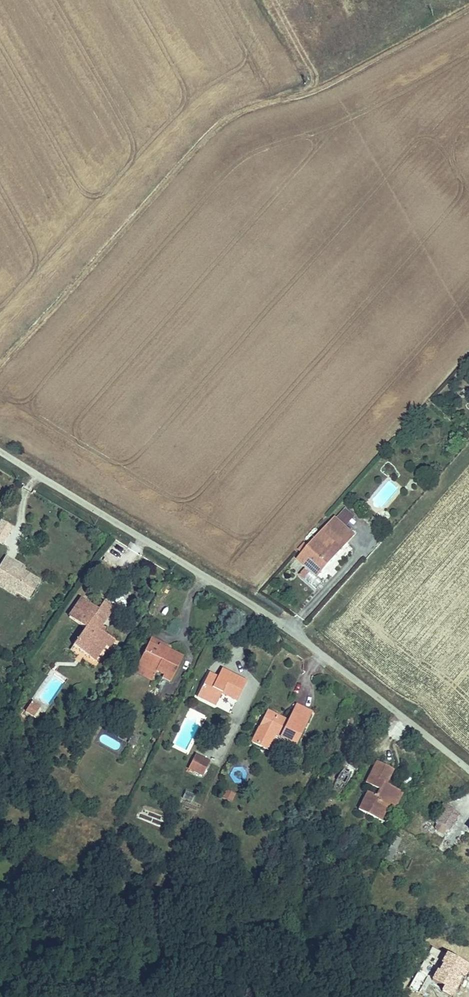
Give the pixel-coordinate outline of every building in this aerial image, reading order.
[(3,544),(14,526),(1,518),(0,520),(0,543),(3,544)] [(335,519),(297,562),(316,577),(354,534),(335,519)] [(14,595),(25,602),(38,583),(10,566),(12,562),(3,556),(0,560),(0,586),(14,595)] [(0,586),(0,593),(11,600),(14,595),(0,586)] [(103,645),(108,636),(96,629),(110,607),(100,601),(94,610),(78,600),(66,617),(82,627),(70,646),(92,660),(103,645)] [(150,635),(146,643),(155,648),(158,643),(167,648),(169,644),(150,635)] [(113,638),(108,636),(103,645),(108,647),(113,638)] [(146,643),(136,665),(156,674),(158,670),(166,674),(164,678),(170,681),(183,655),(167,648),(158,643),(155,648),(146,643)] [(156,674),(136,665),(132,672),(152,681),(156,674)] [(203,677),(192,700),(211,708),(217,696),(234,703),(244,684),(222,674),(218,683),(203,677)] [(30,714),(36,705),(30,701),(24,709),(30,714)] [(266,714),(250,747),(266,754),(273,738),(296,748),(312,714),(297,707),(288,726),(280,723),(279,726),(275,725),(277,719),(266,714)] [(193,757),(186,769),(202,777),(208,764),(193,757)] [(359,810),(381,821),(387,808),(392,811),(402,791),(386,783),(392,770),(374,761),(363,782),(379,789),(375,797),(368,793),(359,810)] [(245,782),(245,767),(231,767),(231,782),(245,782)] [(227,788),(222,798),(231,802),(236,793),(227,788)] [(445,806),(435,819),(447,829),(457,815),(445,806)] [(387,808),(381,821),(386,823),(392,811),(387,808)]
